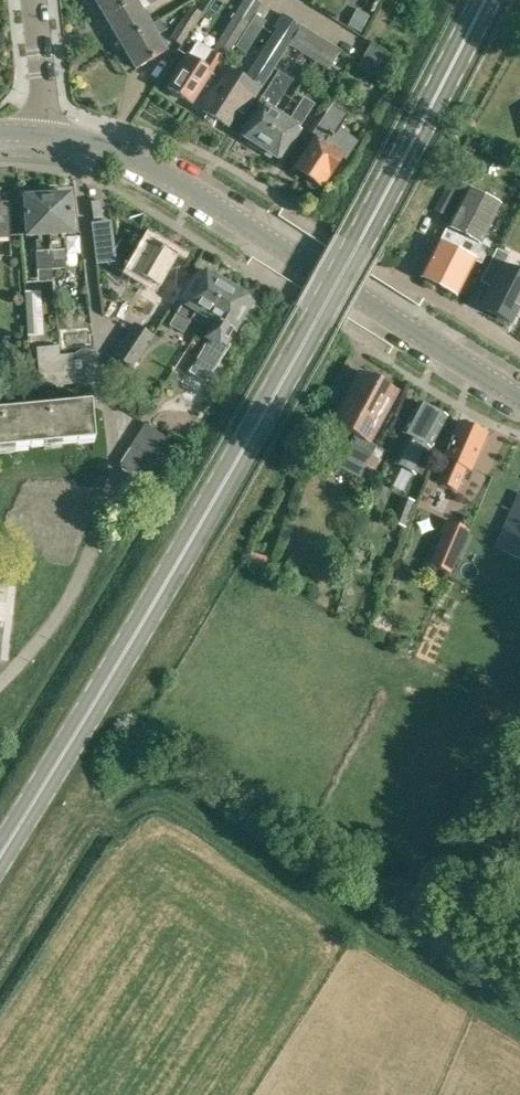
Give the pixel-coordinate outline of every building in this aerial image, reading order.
[(135,0),(93,0),(104,18),(135,0)] [(104,18),(120,43),(150,25),(141,10),(158,0),(135,0),(104,18)] [(237,14),(235,13),(210,54),(195,45),(185,61),(181,59),(176,68),(179,70),(168,88),(192,102),(203,84),(208,87),(215,75),(213,74),(223,58),(226,60),(249,22),(248,21),(259,5),(249,0),(246,0),(237,14)] [(181,46),(202,14),(190,7),(170,39),(181,46)] [(303,53),(314,35),(282,14),(274,27),(277,29),(245,79),(229,69),(202,110),(228,126),(246,98),(251,101),(258,89),(260,91),(289,44),(303,53)] [(160,19),(150,25),(120,43),(136,69),(166,51),(156,35),(166,29),(160,19)] [(340,51),(327,43),(315,62),(328,70),(340,51)] [(391,56),(383,51),(371,43),(364,54),(388,69),(395,58),(391,56)] [(364,54),(358,64),(357,65),(359,66),(376,77),(377,78),(381,80),(388,69),(364,54)] [(259,151),(280,117),(273,112),(293,80),(278,70),(258,102),(256,102),(247,117),(252,120),(242,136),(249,140),(247,143),(259,151)] [(280,117),(259,151),(270,157),(271,154),(280,159),(314,104),(303,97),(288,122),(280,117)] [(347,160),(355,148),(336,135),(349,115),(345,113),(347,109),(338,103),(335,107),(331,104),(310,134),(314,137),(304,152),(308,154),(297,171),(320,186),(328,173),(330,175),(342,157),(347,160)] [(446,217),(464,183),(451,176),(433,210),(446,217)] [(448,226),(440,241),(421,277),(457,295),(475,259),(482,262),(490,246),(482,242),(501,204),(467,187),(447,226),(448,226)] [(70,194),(47,196),(52,269),(66,268),(64,240),(61,240),(60,235),(73,234),(70,194)] [(52,269),(47,196),(24,198),(28,237),(38,236),(39,242),(36,242),(38,271),(52,269)] [(10,236),(8,202),(0,203),(0,237),(10,236)] [(173,306),(182,290),(164,280),(177,257),(150,241),(132,271),(152,282),(147,291),(173,306)] [(94,246),(96,263),(115,261),(112,244),(94,246)] [(503,266),(509,255),(496,249),(483,276),(495,282),(481,308),(511,323),(519,305),(519,274),(503,266)] [(204,323),(228,282),(214,274),(212,278),(202,272),(171,326),(184,334),(194,318),(204,323)] [(228,282),(204,323),(216,330),(191,373),(208,382),(230,344),(227,343),(251,300),(243,296),(245,292),(228,282)] [(153,337),(134,324),(114,355),(133,367),(153,337)] [(59,346),(38,348),(39,357),(41,373),(54,371),(76,369),(74,356),(74,353),(60,355),(59,346)] [(76,369),(54,371),(55,385),(77,383),(76,369)] [(363,373),(334,426),(368,444),(396,391),(363,373)] [(24,446),(59,443),(95,440),(94,430),(93,421),(92,411),(91,402),(90,402),(56,405),(20,408),(0,410),(0,448),(24,446)] [(417,475),(431,449),(432,449),(448,418),(419,404),(404,434),(410,437),(402,454),(396,465),(417,475)] [(122,470),(141,482),(134,493),(131,497),(145,506),(159,486),(155,483),(173,456),(163,449),(170,439),(147,424),(121,463),(122,470)] [(472,472),(487,437),(477,433),(477,432),(458,424),(443,460),(448,462),(439,483),(456,490),(465,469),(472,472)] [(373,453),(368,463),(346,451),(338,467),(359,478),(363,471),(371,475),(381,458),(373,453)] [(417,503),(404,498),(395,524),(407,528),(417,503)] [(518,512),(516,512),(500,548),(519,556),(519,507),(518,512)] [(443,536),(439,546),(431,564),(449,572),(457,554),(467,530),(449,523),(448,524),(445,523),(440,534),(443,536)]
